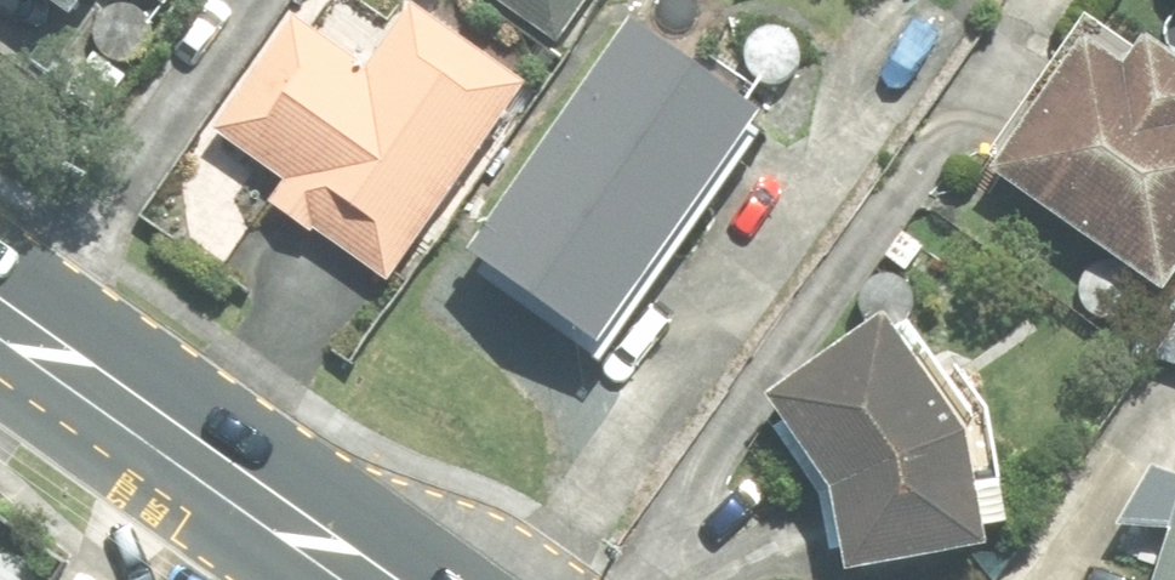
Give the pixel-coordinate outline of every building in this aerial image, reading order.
[(69,30),(90,0),(27,0),(69,30)] [(162,10),(169,0),(147,0),(162,10)] [(216,124),(288,174),(270,201),(311,228),(314,225),(388,276),(523,83),(412,6),(391,36),(341,0),(331,0),(310,29),(292,14),(216,124)] [(557,48),(591,0),(488,0),(557,48)] [(636,29),(557,145),(685,235),(760,129),(726,103),(730,96),(636,29)] [(1152,53),(1129,85),(1085,54),(995,180),(1166,301),(1174,289),(1174,70),(1152,53)] [(126,83),(93,57),(74,84),(107,108),(126,83)] [(557,145),(471,267),(599,357),(685,235),(557,145)] [(901,239),(887,262),(911,276),(924,254),(901,239)] [(1011,535),(1003,496),(977,501),(968,452),(885,331),(771,409),(830,494),(846,579),(870,579),(990,557),(987,540),(1011,535)] [(1170,544),(1159,579),(1174,579),(1174,490),(1154,482),(1121,538),(1170,544)]
